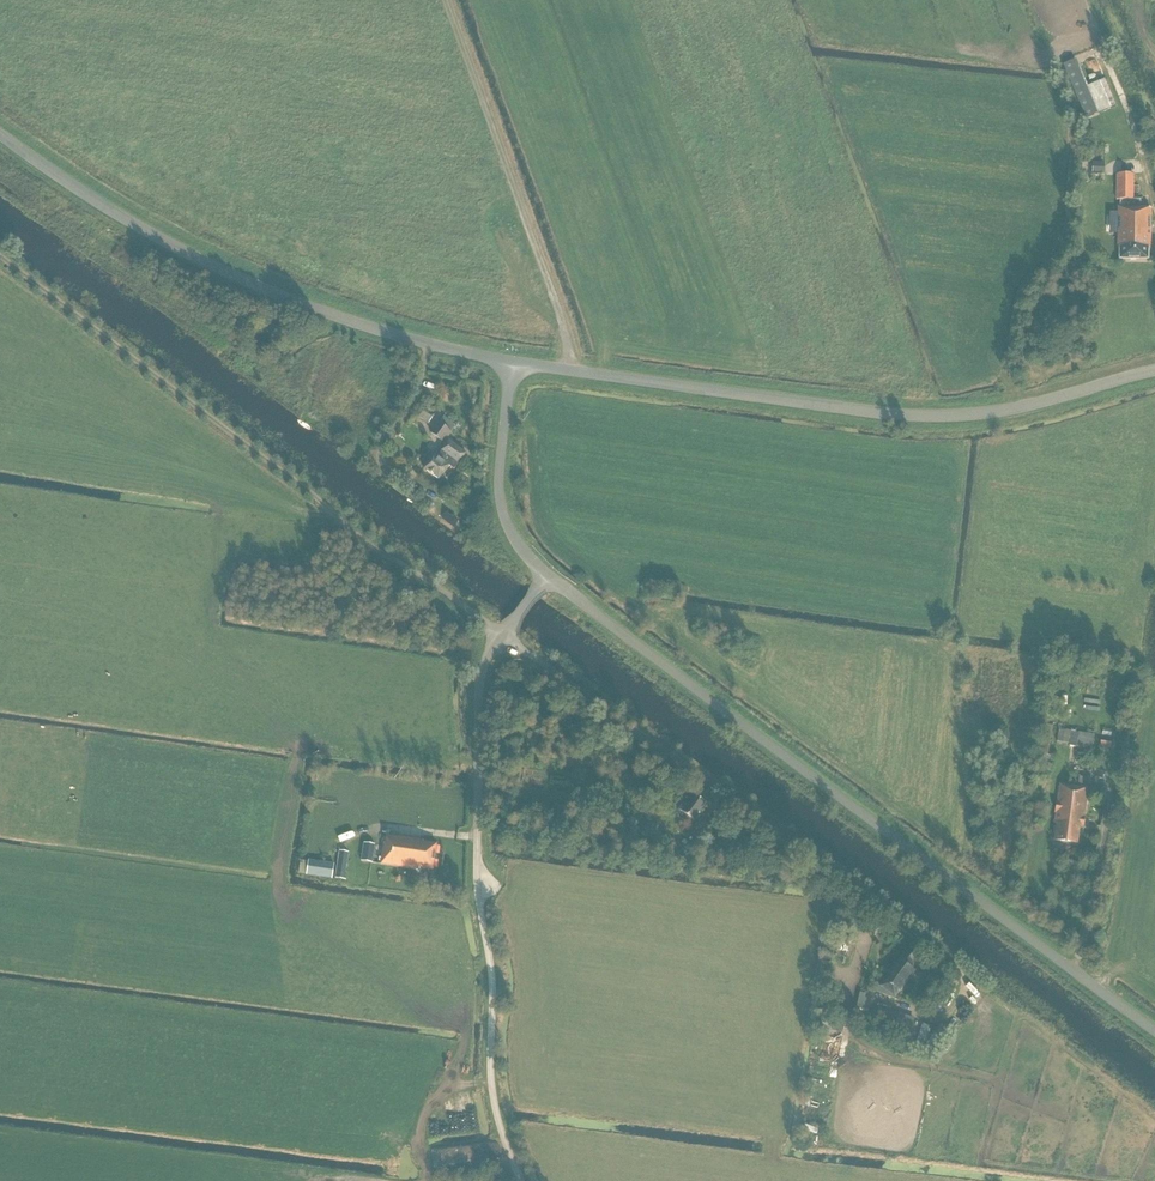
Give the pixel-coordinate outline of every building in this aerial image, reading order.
[(1069,62),(1061,65),(1084,119),(1092,115),(1069,62)] [(1099,80),(1110,107),(1115,105),(1104,78),(1099,80)] [(1102,174),(1102,161),(1091,160),(1091,174),(1087,174),(1087,183),(1100,183),(1100,175),(1102,174)] [(1150,246),(1150,208),(1140,208),(1140,199),(1133,199),(1133,174),(1115,173),(1115,199),(1119,199),(1119,207),(1118,207),(1118,246),(1119,246),(1119,258),(1148,259),(1148,246),(1150,246)] [(272,337),(280,327),(272,321),(264,331),(272,337)] [(433,416),(411,405),(408,411),(430,423),(433,416)] [(455,426),(443,418),(439,423),(445,428),(451,432),(455,426)] [(443,442),(451,432),(445,428),(438,422),(430,432),(443,442)] [(449,440),(445,446),(437,456),(434,454),(423,468),(438,479),(449,465),(454,469),(466,453),(449,440)] [(1092,749),(1095,734),(1078,731),(1077,732),(1071,731),(1058,729),(1056,741),(1069,743),(1068,745),(1092,749)] [(1082,826),(1087,787),(1088,787),(1089,777),(1079,775),(1077,786),(1059,784),(1054,823),(1057,823),(1055,839),(1076,842),(1078,826),(1082,826)] [(693,819),(705,803),(695,795),(687,805),(683,802),(678,809),(693,819)] [(654,839),(658,824),(646,822),(641,836),(642,836),(639,849),(647,851),(651,838),(654,839)] [(385,843),(384,843),(381,863),(419,869),(419,867),(433,869),(436,843),(423,842),(423,840),(386,835),(385,843)] [(373,862),(375,844),(363,842),(361,861),(373,862)] [(335,878),(345,879),(346,870),(349,852),(339,850),(335,878)] [(633,861),(635,852),(629,851),(627,860),(633,861)] [(300,860),(298,872),(307,873),(307,870),(308,861),(300,860)] [(332,877),(334,864),(308,860),(307,870),(307,873),(332,877)] [(877,930),(880,923),(867,917),(864,923),(877,930)] [(915,970),(910,966),(915,959),(906,951),(880,987),(895,998),(915,970)] [(861,1009),(865,994),(860,993),(856,1008),(861,1009)] [(906,1035),(912,1017),(890,1010),(891,1007),(878,1003),(877,1005),(876,1005),(870,1026),(900,1034),(900,1033),(906,1035)] [(836,1009),(833,1020),(844,1023),(847,1011),(836,1009)] [(922,1046),(930,1051),(939,1037),(931,1033),(922,1046)] [(815,1134),(817,1128),(804,1123),(801,1129),(815,1134)]
